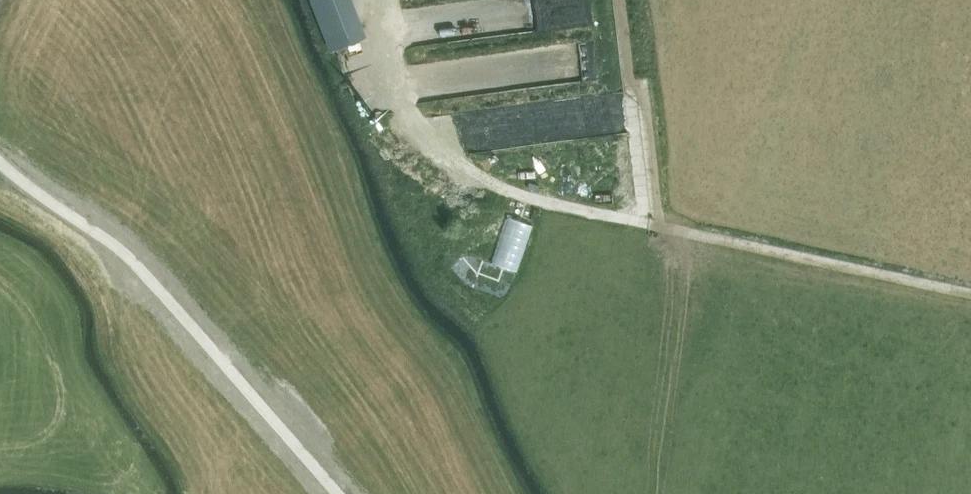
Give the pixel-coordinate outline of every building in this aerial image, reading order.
[(324,32),(333,55),(369,41),(353,0),(312,0),(324,32)]
